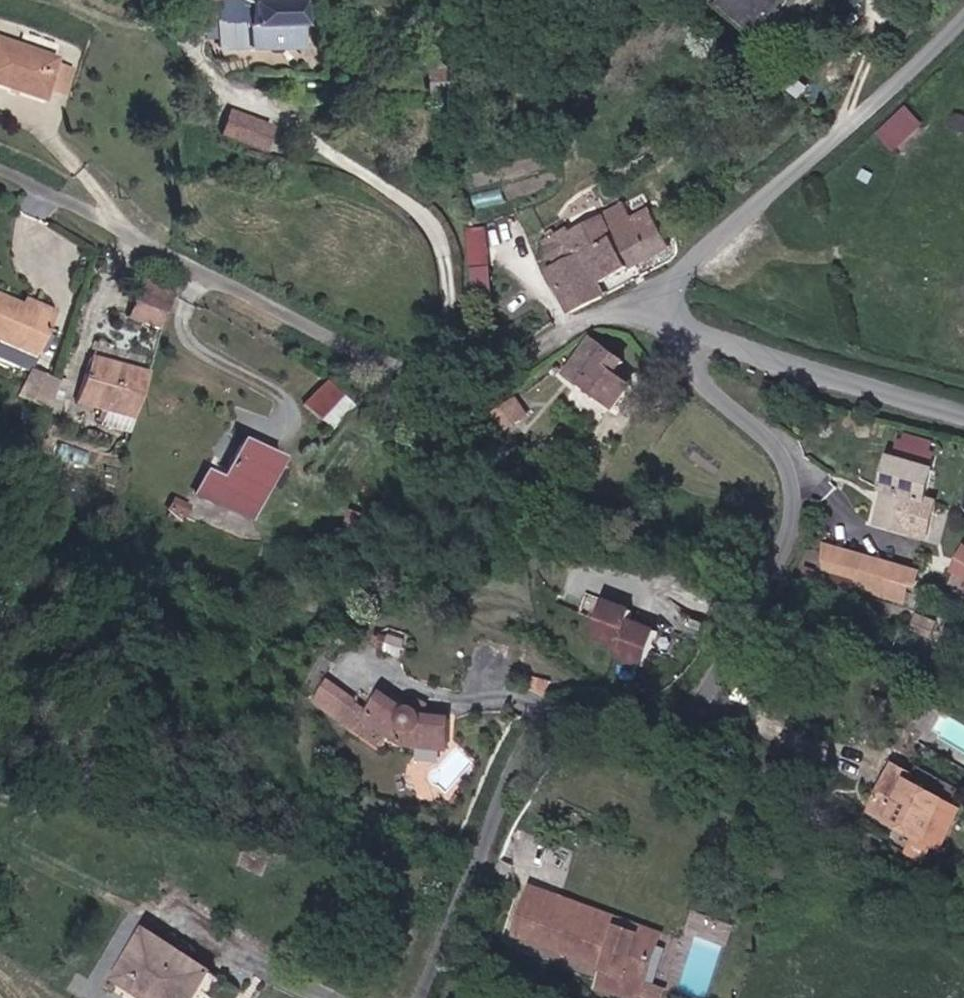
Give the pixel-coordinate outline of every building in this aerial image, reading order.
[(721,6),(764,41),(797,0),(725,0),(721,6)] [(307,47),(306,2),(252,3),(253,48),(307,47)] [(63,54),(0,33),(0,79),(50,95),(63,54)] [(70,89),(78,65),(61,60),(54,83),(70,89)] [(879,131),(897,152),(929,124),(910,103),(879,131)] [(275,125),(232,109),(222,135),(265,151),(275,125)] [(678,248),(658,207),(635,218),(628,205),(575,231),(573,227),(546,240),(560,267),(554,270),(575,313),(611,295),(605,284),(678,248)] [(471,290),(493,288),(489,223),(466,224),(471,290)] [(161,326),(169,299),(138,290),(130,317),(161,326)] [(52,318),(23,305),(0,295),(0,334),(2,335),(0,339),(0,355),(26,366),(34,350),(37,351),(52,318)] [(27,296),(23,305),(52,318),(56,308),(27,296)] [(623,366),(632,354),(615,341),(611,345),(598,333),(570,371),(620,406),(640,380),(623,366)] [(106,420),(132,426),(149,370),(94,354),(81,396),(110,404),(106,420)] [(21,386),(52,396),(59,377),(28,366),(21,386)] [(334,426),(354,402),(327,379),(307,403),(334,426)] [(522,411),(512,395),(502,402),(512,417),(522,411)] [(255,522),(286,454),(245,435),(227,475),(210,467),(197,495),(255,522)] [(932,497),(941,465),(897,453),(890,478),(893,479),(881,523),(930,537),(941,499),(932,497)] [(927,572),(827,545),(831,571),(862,580),(859,594),(908,607),(914,587),(922,590),(927,572)] [(659,630),(633,619),(637,609),(610,598),(596,633),(623,644),(619,653),(644,665),(659,630)] [(360,693),(331,672),(318,691),(346,712),(360,693)] [(553,690),(556,678),(534,672),(530,684),(553,690)] [(448,743),(452,712),(425,708),(422,704),(421,703),(416,701),(413,701),(409,702),(388,686),(377,706),(360,693),(346,712),(350,715),(346,724),(387,748),(396,727),(414,738),(448,743)] [(911,775),(915,769),(901,762),(876,809),(916,829),(907,847),(940,864),(963,818),(963,802),(911,775)] [(623,997),(672,997),(675,990),(650,981),(669,934),(538,882),(517,933),(605,968),(597,988),(623,997)] [(146,997),(185,997),(193,985),(201,991),(211,973),(150,932),(119,980),(146,997)] [(185,997),(196,997),(201,991),(193,985),(185,997)]
